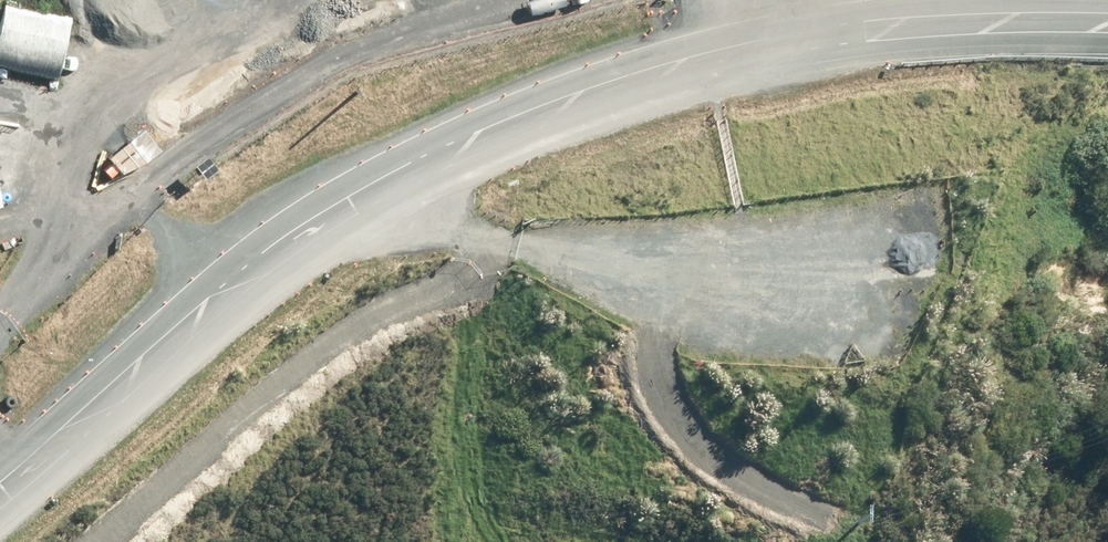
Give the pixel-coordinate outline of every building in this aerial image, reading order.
[(2,5),(0,15),(0,68),(54,81),(69,21),(2,5)]
